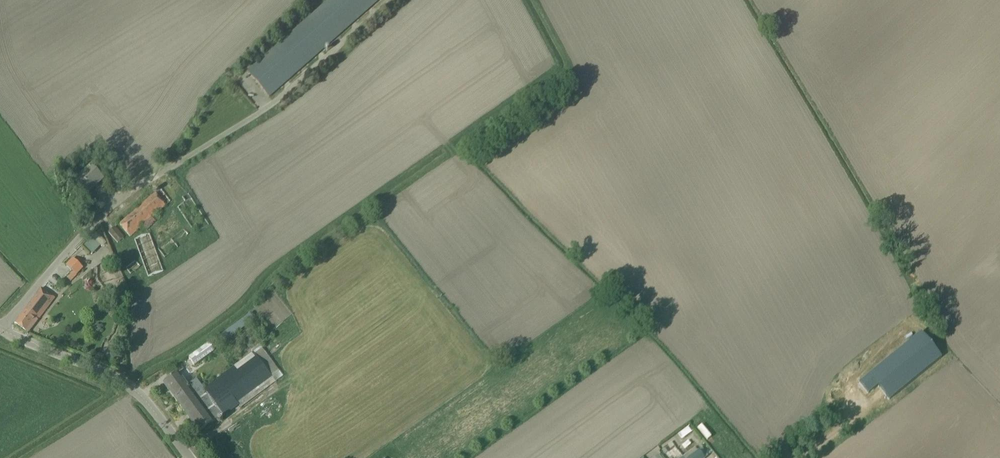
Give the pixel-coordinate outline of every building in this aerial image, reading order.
[(277,90),(378,0),(328,0),(247,72),(269,96),(277,90)] [(90,166),(75,181),(80,186),(87,194),(88,193),(95,186),(103,178),(96,171),(90,166)] [(130,236),(143,225),(153,217),(171,201),(167,196),(161,189),(120,224),(130,236)] [(124,237),(115,227),(109,232),(118,242),(124,237)] [(97,232),(84,244),(93,253),(106,241),(97,232)] [(164,271),(150,233),(135,239),(148,276),(164,271)] [(67,264),(77,274),(83,267),(73,258),(67,264)] [(131,274),(141,267),(135,260),(126,267),(131,274)] [(55,297),(42,288),(15,323),(28,333),(34,324),(55,297)] [(921,332),(859,382),(868,393),(877,386),(877,385),(889,399),(941,357),(921,332)] [(189,358),(195,366),(215,352),(209,343),(189,358)] [(252,352),(204,387),(224,416),(274,378),(253,350),(252,351),(252,352)] [(199,431),(207,426),(219,417),(223,415),(197,378),(193,381),(188,384),(183,378),(179,372),(172,377),(164,383),(199,431)] [(681,439),(691,431),(687,426),(677,434),(681,439)] [(684,455),(679,457),(705,457),(699,449),(697,450),(695,447),(685,454),(684,455)]
